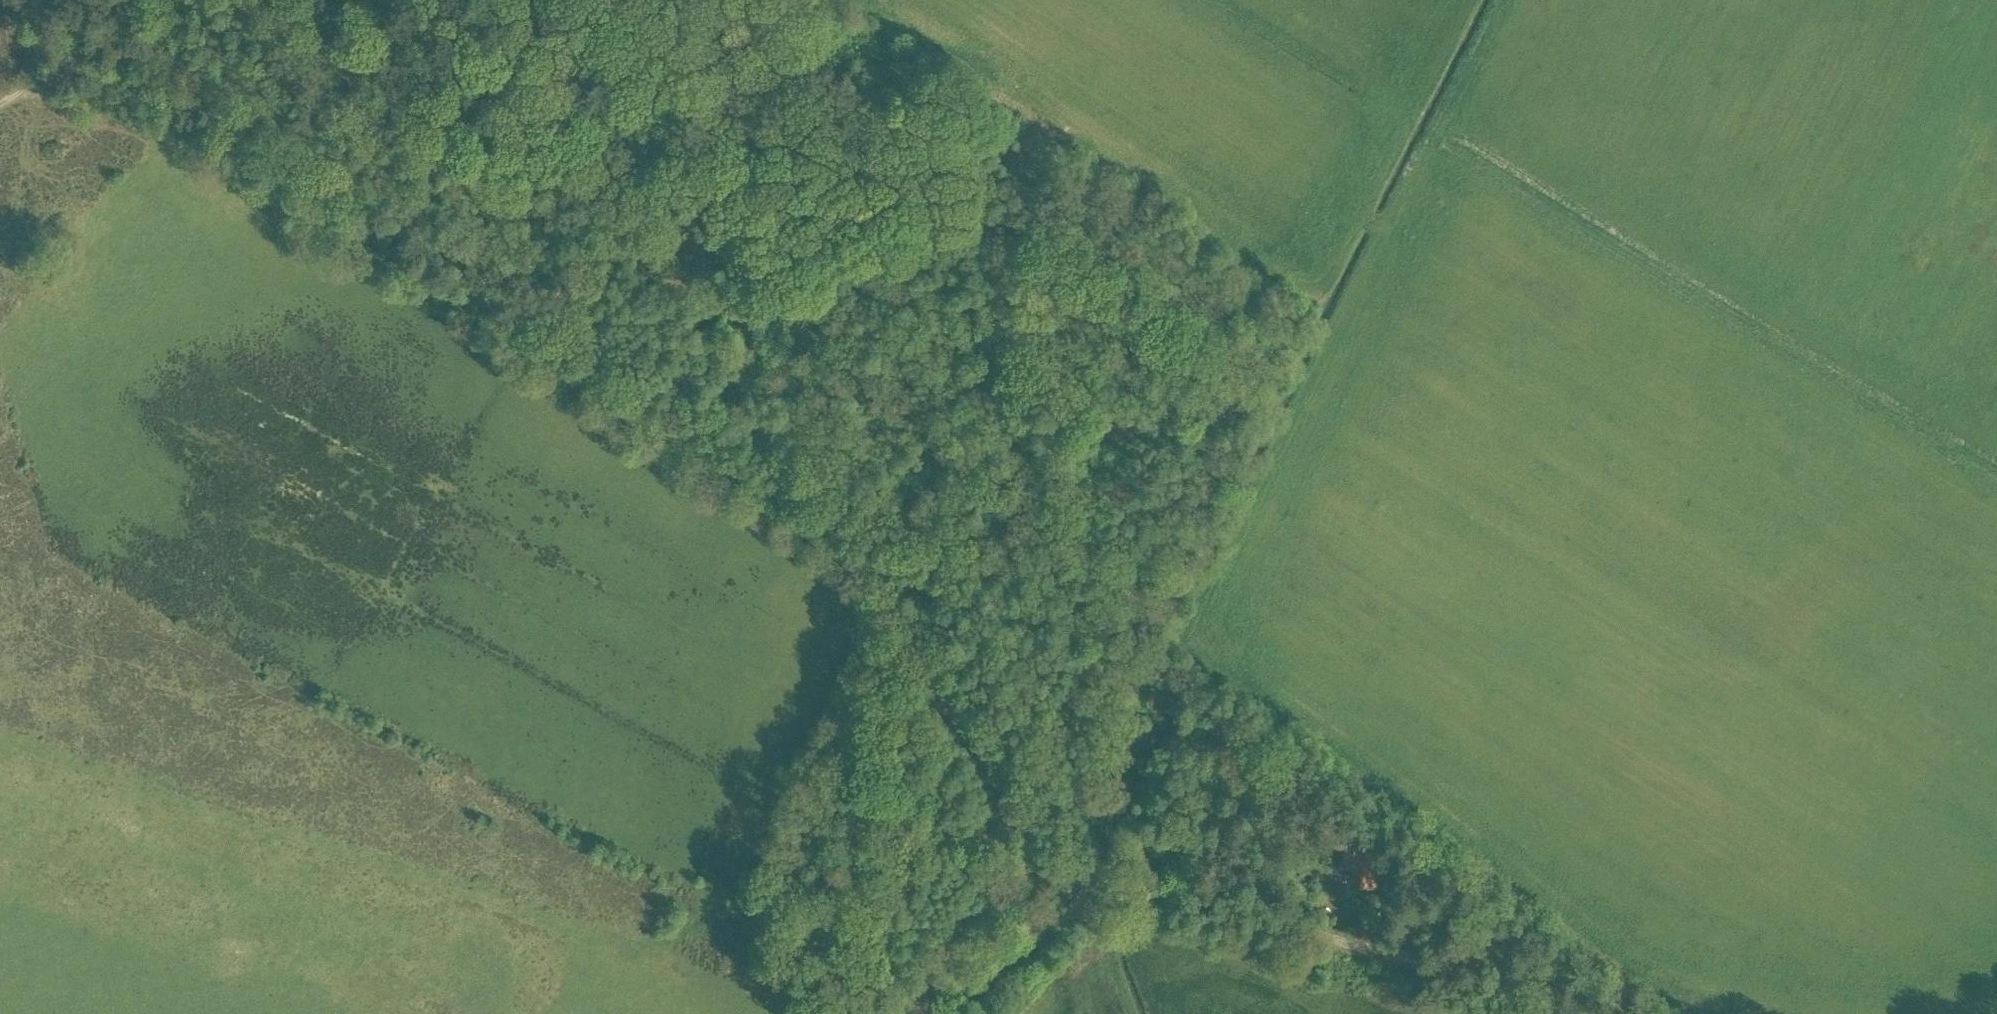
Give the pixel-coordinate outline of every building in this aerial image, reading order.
[(1321,844),(1344,850),(1349,829),(1326,824),(1321,844)] [(1349,841),(1348,849),(1347,848),(1343,866),(1356,868),(1353,884),(1370,887),(1376,855),(1370,854),(1372,847),(1364,845),(1349,841)] [(1423,876),(1420,888),(1431,891),(1435,880),(1423,876)] [(1452,878),(1446,895),(1456,899),(1462,881),(1452,878)]
